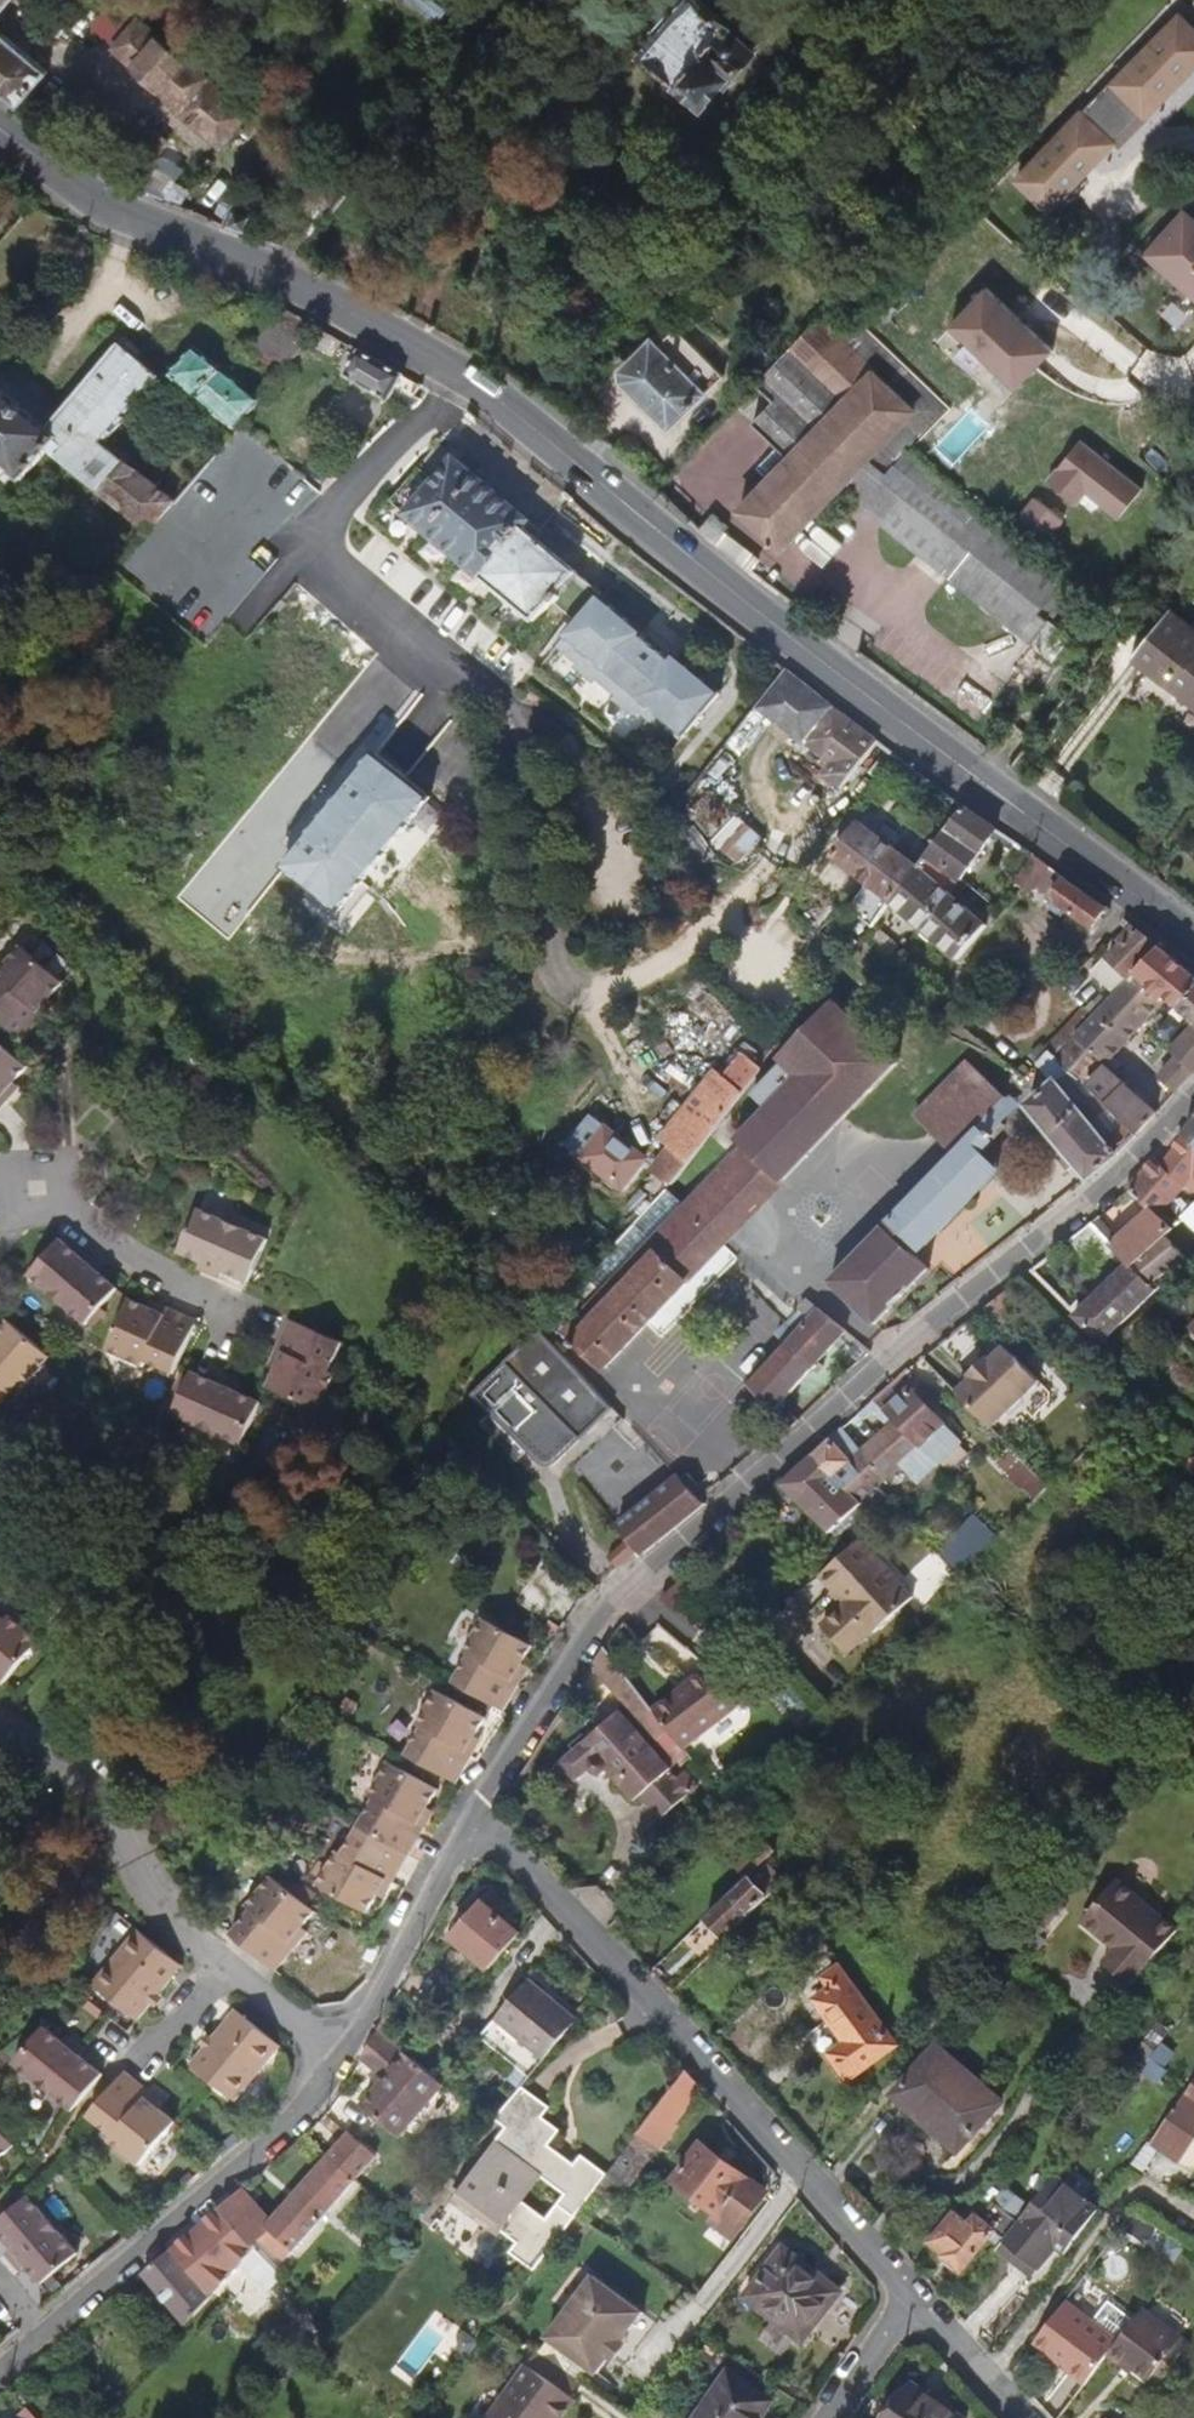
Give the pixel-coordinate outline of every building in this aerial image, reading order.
[(19,0),(0,0),(0,21),(19,0)] [(449,6),(441,0),(393,0),(430,30),(449,6)] [(727,89),(751,57),(748,54),(753,47),(726,28),(722,34),(686,7),(669,30),(660,23),(643,45),(652,52),(632,78),(696,125),(724,86),(727,89)] [(252,116),(141,17),(115,45),(185,107),(180,113),(221,151),(252,116)] [(1193,74),(1193,33),(1182,21),(1115,90),(1148,121),(1193,74)] [(15,107),(51,68),(0,23),(0,93),(15,107)] [(1055,220),(1120,151),(1085,117),(1019,186),(1055,220)] [(342,200),(322,183),(304,203),(325,222),(342,200)] [(1191,220),(1153,262),(1193,299),(1193,223),(1191,220)] [(1022,390),(1057,351),(989,290),(954,329),(1022,390)] [(287,363),(318,327),(279,305),(256,347),(287,363)] [(909,457),(947,412),(863,329),(854,320),(838,337),(820,320),(756,387),(782,413),(762,433),(796,467),(746,516),(782,553),(840,496),(1053,661),(1070,640),(1052,626),(1059,616),(962,541),(983,515),(909,457)] [(160,372),(121,339),(47,426),(0,388),(0,459),(20,475),(32,462),(35,465),(49,449),(144,530),(171,499),(103,440),(160,372)] [(259,396),(195,344),(169,374),(232,427),(234,424),(259,396)] [(386,402),(401,374),(357,350),(342,377),(386,402)] [(710,402),(665,355),(634,385),(679,432),(710,402)] [(1146,489),(1084,440),(1052,481),(1081,503),(1090,491),(1123,517),(1146,489)] [(528,525),(436,447),(390,501),(537,620),(554,600),(578,620),(598,596),(522,533),(528,525)] [(1027,506),(1048,532),(1063,520),(1042,494),(1027,506)] [(1172,608),(1131,658),(1193,710),(1193,626),(1172,608)] [(660,686),(578,620),(562,640),(645,705),(660,686)] [(830,705),(786,671),(762,703),(805,738),(830,705)] [(701,719),(660,686),(645,705),(687,738),(701,719)] [(840,784),(876,740),(833,707),(830,705),(805,738),(831,759),(822,770),(840,784)] [(277,868),(332,916),(428,806),(373,758),(277,868)] [(983,922),(945,892),(994,829),(962,805),(916,866),(887,903),(956,957),(983,922)] [(887,903),(916,866),(858,820),(829,856),(866,885),(858,894),(866,900),(853,916),(867,928),(887,903)] [(1036,888),(1051,860),(1033,850),(1018,878),(1036,888)] [(1076,888),(1064,878),(1050,898),(1089,926),(1103,906),(1076,888)] [(1127,980),(1160,947),(1135,930),(1106,960),(1127,980)] [(1160,947),(1127,980),(1091,1015),(1052,1055),(1136,1136),(1155,1114),(1101,1067),(1159,997),(1190,1023),(1169,1050),(1176,1057),(1158,1079),(1174,1092),(1193,1070),(1193,1071),(1193,976),(1176,961),(1160,947)] [(48,1002),(62,986),(18,948),(0,968),(0,1026),(21,1044),(35,1028),(42,1020),(37,1015),(48,1002)] [(42,1020),(53,1006),(48,1002),(37,1015),(42,1020)] [(762,1199),(892,1061),(829,1002),(774,1060),(779,1064),(747,1097),(761,1110),(732,1141),(740,1148),(724,1165),(762,1199)] [(1052,1055),(1091,1015),(1083,1008),(1044,1047),(1045,1048),(1052,1055)] [(27,1069),(11,1056),(0,1047),(0,1112),(7,1103),(2,1099),(13,1086),(27,1069)] [(1136,1136),(1052,1055),(1045,1048),(1033,1062),(1050,1079),(1027,1101),(1062,1146),(1054,1153),(1069,1170),(1077,1165),(1089,1180),(1123,1149),(1136,1136)] [(718,1119),(758,1068),(747,1059),(725,1085),(716,1078),(696,1101),(718,1119)] [(9,1101),(18,1091),(13,1086),(2,1099),(7,1103),(9,1101)] [(924,1251),(995,1171),(976,1153),(1003,1124),(996,1118),(1012,1101),(1004,1093),(989,1109),(950,1151),(828,1282),(874,1325),(928,1268),(912,1253),(919,1246),(924,1251)] [(950,1151),(989,1109),(978,1098),(939,1140),(950,1151)] [(718,1119),(696,1101),(680,1119),(703,1139),(718,1119)] [(666,1186),(703,1139),(680,1119),(659,1144),(668,1151),(650,1172),(666,1186)] [(1182,1136),(1193,1145),(1193,1120),(1182,1136)] [(642,1164),(603,1130),(579,1158),(617,1192),(642,1164)] [(1193,1184),(1193,1145),(1182,1136),(1170,1150),(1159,1163),(1153,1158),(1138,1175),(1126,1187),(1131,1193),(1144,1204),(1149,1209),(1162,1220),(1193,1184)] [(762,1199),(724,1165),(685,1206),(681,1210),(718,1246),(762,1199)] [(734,1260),(718,1246),(681,1210),(685,1206),(665,1188),(620,1238),(559,1306),(576,1322),(564,1334),(602,1370),(645,1324),(660,1339),(734,1260)] [(1144,1204),(1131,1193),(1115,1205),(1120,1211),(1131,1202),(1137,1209),(1144,1204)] [(1166,1237),(1173,1230),(1162,1220),(1149,1209),(1112,1241),(1129,1260),(1134,1266),(1166,1237)] [(1179,1224),(1184,1229),(1190,1224),(1193,1228),(1193,1211),(1179,1224)] [(248,1287),(267,1244),(198,1213),(179,1256),(200,1265),(220,1274),(248,1287)] [(1090,1262),(1112,1241),(1094,1221),(1071,1240),(1090,1262)] [(1163,1280),(1186,1260),(1166,1237),(1134,1266),(1159,1294),(1168,1287),(1163,1280)] [(116,1293),(98,1277),(81,1262),(59,1243),(28,1279),(86,1328),(116,1293)] [(94,1263),(87,1256),(81,1262),(98,1277),(104,1271),(94,1263)] [(1105,1343),(1159,1294),(1134,1266),(1129,1260),(1077,1315),(1105,1343)] [(217,1282),(220,1274),(200,1265),(196,1274),(207,1278),(217,1282)] [(821,1361),(847,1332),(808,1299),(795,1314),(772,1294),(763,1304),(786,1324),(777,1335),(788,1345),(815,1369),(822,1375),(828,1367),(821,1361)] [(177,1369),(195,1325),(166,1312),(165,1312),(163,1318),(148,1311),(127,1302),(105,1355),(141,1371),(145,1363),(174,1377),(177,1369)] [(165,1312),(151,1306),(148,1311),(163,1318),(165,1312)] [(320,1412),(336,1376),(329,1373),(341,1346),(289,1322),(276,1352),(283,1355),(275,1372),(268,1389),(320,1412)] [(50,1361),(6,1324),(0,1331),(0,1409),(17,1388),(23,1393),(50,1361)] [(612,1410),(535,1333),(469,1400),(488,1419),(479,1428),(481,1430),(491,1420),(528,1457),(541,1470),(544,1472),(548,1472),(553,1469),(612,1410)] [(1053,1404),(1054,1390),(1007,1344),(992,1359),(987,1353),(967,1373),(973,1379),(958,1393),(1004,1439),(1019,1438),(1053,1404)] [(777,1412),(815,1369),(788,1345),(750,1387),(777,1412)] [(275,1372),(283,1355),(276,1352),(275,1353),(269,1369),(275,1372)] [(242,1449),(260,1407),(238,1396),(217,1387),(191,1375),(172,1419),(242,1449)] [(943,1426),(898,1377),(872,1400),(893,1421),(920,1447),(943,1426)] [(229,1383),(221,1379),(217,1387),(238,1396),(241,1388),(229,1383)] [(1136,1414),(1149,1400),(1148,1398),(1143,1394),(1129,1408),(1136,1414)] [(799,1420),(789,1410),(783,1417),(787,1421),(793,1426),(799,1420)] [(491,1420),(481,1430),(519,1466),(528,1457),(491,1420)] [(908,1471),(927,1454),(920,1447),(893,1421),(851,1461),(878,1488),(902,1465),(908,1471)] [(1175,1450),(1188,1436),(1183,1431),(1169,1445),(1175,1450)] [(1188,1436),(1175,1450),(1171,1454),(1193,1476),(1193,1442),(1188,1436)] [(878,1488),(851,1461),(830,1439),(820,1449),(812,1456),(860,1505),(878,1488)] [(860,1505),(812,1456),(781,1485),(830,1537),(846,1521),(851,1526),(866,1511),(860,1505)] [(643,1557),(705,1504),(700,1500),(677,1476),(619,1528),(639,1552),(643,1557)] [(962,1568),(998,1531),(977,1510),(941,1547),(962,1568)] [(614,1564),(631,1549),(622,1539),(605,1555),(614,1564)] [(875,1634),(912,1599),(858,1542),(821,1578),(847,1606),(823,1629),(848,1656),(873,1632),(875,1634)] [(729,1628),(684,1582),(664,1599),(693,1630),(698,1624),(715,1641),(729,1628)] [(39,1645),(9,1619),(4,1624),(0,1620),(0,1686),(2,1688),(39,1645)] [(513,1683),(523,1665),(531,1651),(482,1622),(463,1656),(469,1659),(453,1686),(503,1715),(520,1686),(513,1683)] [(643,1691),(607,1646),(595,1663),(628,1704),(643,1691)] [(520,1686),(529,1669),(523,1665),(513,1683),(520,1686)] [(742,1705),(728,1689),(734,1668),(711,1666),(659,1710),(690,1748),(742,1705)] [(634,1723),(655,1705),(643,1691),(628,1704),(622,1709),(634,1723)] [(466,1755),(476,1739),(485,1723),(435,1695),(416,1729),(422,1732),(407,1759),(457,1787),(473,1759),(466,1755)] [(634,1723),(622,1709),(561,1761),(578,1781),(594,1767),(596,1770),(600,1772),(606,1772),(611,1771),(635,1799),(641,1794),(661,1817),(688,1794),(669,1771),(672,1768),(634,1723)] [(473,1759),(483,1743),(476,1739),(466,1755),(473,1759)] [(419,1828),(429,1812),(438,1796),(389,1767),(368,1803),(373,1806),(359,1831),(410,1860),(426,1832),(419,1828)] [(426,1832),(436,1815),(429,1812),(419,1828),(426,1832)] [(394,1888),(410,1860),(359,1831),(343,1859),(337,1855),(318,1889),(367,1918),(377,1902),(387,1885),(394,1888)] [(750,1875),(767,1858),(774,1852),(756,1833),(729,1859),(747,1878),(750,1875)] [(297,1927),(310,1911),(266,1875),(239,1907),(245,1912),(226,1935),(271,1972),(291,1948),(285,1942),(297,1927)] [(728,1937),(769,1895),(750,1875),(747,1878),(708,1917),(728,1937)] [(1031,1958),(1083,1897),(1061,1879),(1010,1939),(1031,1958)] [(1130,1986),(1177,1930),(1117,1879),(1081,1921),(1115,1949),(1103,1963),(1130,1986)] [(384,1906),(394,1888),(387,1885),(377,1902),(384,1906)] [(519,1932),(499,1913),(508,1904),(493,1890),(484,1900),(483,1898),(450,1933),(488,1968),(519,1932)] [(291,1948),(303,1933),(297,1927),(285,1942),(291,1948)] [(160,1995),(181,1969),(136,1932),(92,1985),(138,2022),(150,2008),(160,1995)] [(900,2046),(841,1967),(829,1977),(835,1985),(815,2001),(847,2044),(831,2056),(852,2083),(900,2046)] [(541,2059),(575,2020),(526,1978),(493,2017),(541,2059)] [(161,2005),(165,2000),(160,1995),(150,2008),(155,2012),(161,2005)] [(236,2105),(281,2051),(235,2013),(210,2043),(203,2052),(190,2067),(209,2084),(236,2105)] [(72,2115),(103,2078),(88,2065),(80,2058),(64,2044),(46,2029),(15,2065),(72,2115)] [(396,2133),(440,2081),(411,2056),(379,2029),(363,2058),(388,2080),(365,2107),(396,2133)] [(1155,2031),(1133,2056),(1155,2077),(1178,2052),(1155,2031)] [(86,2051),(70,2038),(64,2044),(80,2058),(86,2051)] [(203,2052),(210,2043),(204,2038),(197,2047),(203,2052)] [(1001,2104),(938,2047),(897,2095),(940,2133),(945,2127),(965,2145),(1001,2104)] [(657,2147),(701,2089),(683,2069),(636,2132),(657,2147)] [(176,2125),(159,2111),(147,2100),(150,2096),(147,2093),(125,2074),(89,2120),(112,2139),(109,2143),(138,2169),(176,2125)] [(1193,2130),(1193,2077),(1145,2143),(1171,2162),(1193,2130)] [(520,2275),(598,2183),(571,2161),(559,2176),(533,2154),(551,2133),(534,2118),(543,2108),(518,2086),(490,2119),(501,2129),(444,2196),(503,2246),(496,2255),(520,2275)] [(163,2107),(150,2096),(147,2100),(159,2111),(163,2107)] [(965,2145),(945,2127),(940,2133),(960,2151),(965,2145)] [(14,2148),(0,2132),(0,2161),(14,2148)] [(355,2176),(373,2155),(352,2135),(332,2157),(355,2176)] [(765,2198),(747,2186),(751,2180),(703,2144),(675,2182),(719,2215),(713,2223),(734,2239),(765,2198)] [(283,2259),(355,2176),(332,2157),(273,2222),(244,2187),(221,2207),(252,2243),(259,2237),(283,2259)] [(1004,2238),(1032,2205),(1027,2201),(1033,2194),(1013,2178),(980,2219),(976,2216),(970,2224),(955,2212),(931,2242),(944,2253),(940,2259),(959,2274),(991,2236),(1000,2243),(1004,2238)] [(1095,2212),(1053,2178),(1037,2198),(1032,2205),(1004,2238),(1039,2267),(1053,2249),(1062,2256),(1095,2212)] [(1037,2198),(1033,2194),(1027,2201),(1032,2205),(1037,2198)] [(28,2199),(0,2224),(0,2240),(11,2253),(26,2270),(40,2288),(77,2257),(28,2199)] [(214,2295),(261,2252),(252,2243),(221,2207),(195,2230),(175,2247),(214,2295)] [(803,2337),(843,2288),(787,2244),(748,2293),(803,2337)] [(214,2295),(175,2247),(146,2272),(187,2320),(214,2295)] [(26,2270),(11,2253),(5,2258),(12,2267),(20,2275),(26,2270)] [(624,2338),(645,2309),(598,2273),(553,2332),(602,2369),(615,2351),(611,2348),(621,2335),(624,2338)] [(1106,2357),(1116,2343),(1064,2303),(1035,2342),(1050,2354),(1048,2357),(1085,2384),(1106,2357)] [(1156,2387),(1186,2343),(1141,2309),(1116,2343),(1106,2357),(1122,2369),(1125,2364),(1156,2387)] [(618,2353),(628,2340),(624,2338),(621,2335),(611,2348),(615,2351),(618,2353)] [(580,2392),(572,2387),(581,2373),(541,2345),(531,2359),(528,2357),(488,2415),(492,2417),(562,2417),(580,2392)] [(776,2403),(735,2374),(703,2417),(765,2417),(776,2403)] [(920,2387),(900,2417),(968,2417),(920,2387)]
